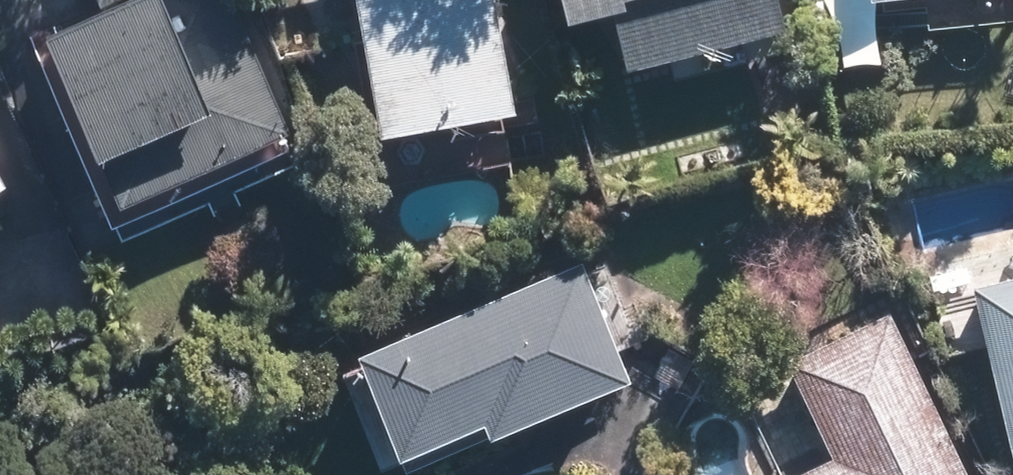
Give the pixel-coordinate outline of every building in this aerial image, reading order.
[(39,40),(128,237),(300,160),(228,0),(128,0),(39,40)] [(395,114),(511,93),(495,0),(375,0),(395,114)] [(638,54),(782,13),(779,0),(623,0),(638,54)] [(583,262),(361,362),(404,459),(627,359),(583,262)] [(991,286),(1012,375),(1012,280),(991,286)] [(812,474),(977,474),(894,310),(809,352),(859,452),(812,474)]
